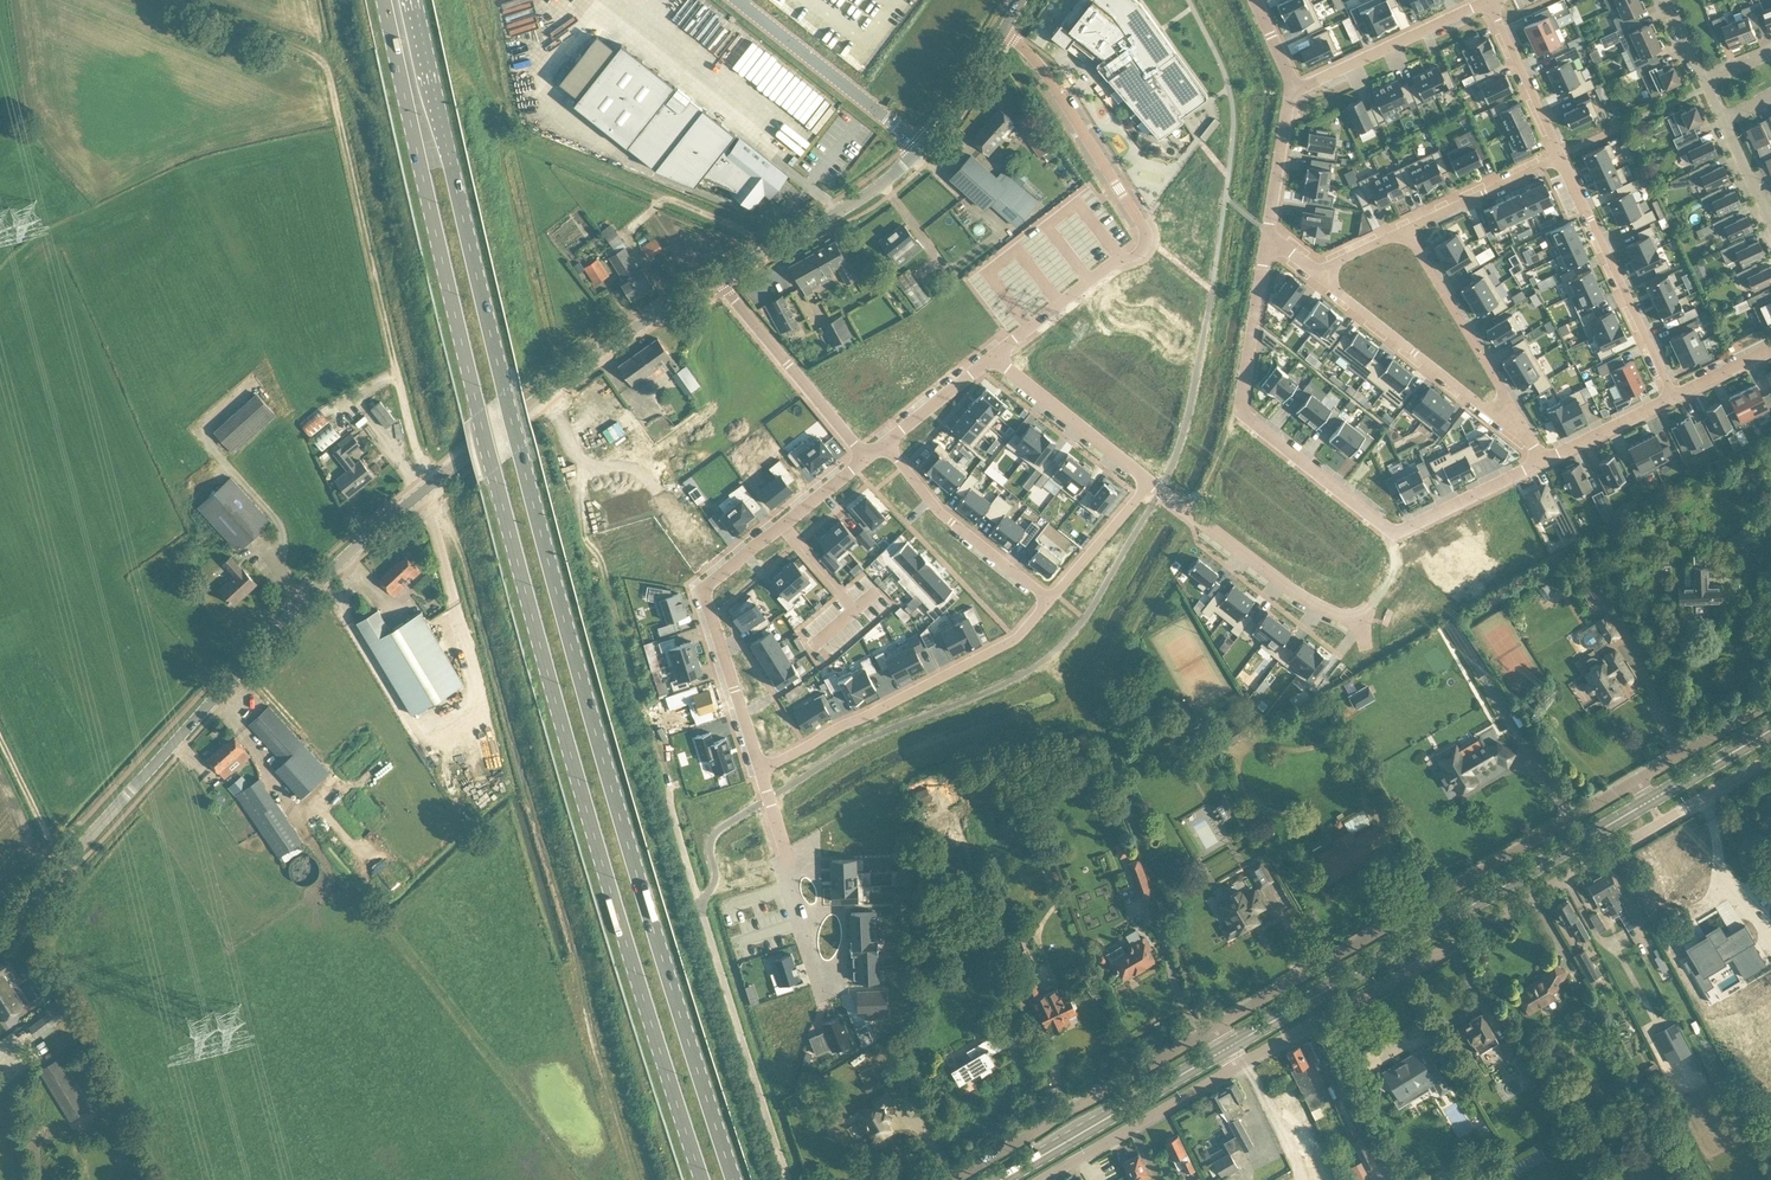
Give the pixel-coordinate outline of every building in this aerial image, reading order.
[(1098,61),(1097,61),(1097,62),(1096,63),(1096,64),(1097,65),(1097,66),(1098,67),(1099,67),(1100,68),(1101,68),(1102,68),(1102,67),(1103,67),(1107,73),(1106,74),(1105,74),(1104,74),(1159,138),(1173,128),(1173,127),(1183,120),(1181,118),(1181,117),(1205,99),(1206,99),(1206,98),(1206,97),(1207,96),(1206,95),(1206,94),(1164,36),(1163,35),(1162,34),(1161,34),(1160,35),(1159,35),(1155,29),(1156,28),(1156,26),(1156,24),(1145,9),(1139,1),(1138,0),(1079,0),(1051,35),(1066,48),(1070,43),(1074,46),(1076,44),(1077,44),(1082,48),(1083,49),(1088,53),(1089,54),(1089,53),(1094,57),(1093,58),(1094,58),(1095,58),(1098,61)] [(1278,4),(1283,17),(1312,4),(1311,0),(1287,0),(1278,4)] [(1350,9),(1356,24),(1364,21),(1370,35),(1384,29),(1370,0),(1350,9)] [(1384,29),(1385,28),(1384,28),(1387,26),(1387,28),(1394,25),(1393,23),(1397,22),(1391,8),(1398,5),(1396,0),(1370,0),(1384,29)] [(1415,10),(1419,8),(1420,10),(1427,7),(1426,5),(1429,4),(1427,0),(1411,0),(1415,10)] [(1609,10),(1617,6),(1630,0),(1604,0),(1609,10)] [(1613,19),(1618,29),(1639,20),(1639,19),(1634,21),(1631,15),(1646,8),(1642,0),(1640,0),(1639,0),(1630,0),(1617,6),(1620,13),(1619,14),(1613,19)] [(1764,10),(1761,2),(1753,5),(1761,26),(1760,21),(1766,19),(1770,31),(1770,8),(1764,10)] [(1312,4),(1283,17),(1284,18),(1285,18),(1286,21),(1284,21),(1287,28),(1289,27),(1291,31),(1304,25),(1308,32),(1322,25),(1312,4)] [(1743,18),(1736,21),(1744,41),(1747,40),(1749,43),(1758,39),(1752,24),(1759,22),(1761,26),(1753,5),(1742,9),(1743,17),(1743,18)] [(1537,21),(1524,27),(1531,40),(1554,29),(1555,29),(1560,27),(1553,13),(1551,14),(1548,8),(1534,15),(1537,21)] [(1724,16),(1713,20),(1721,42),(1721,41),(1719,37),(1726,34),(1732,49),(1741,46),(1740,43),(1744,41),(1736,21),(1729,23),(1728,22),(1724,16)] [(1639,20),(1618,29),(1627,49),(1655,36),(1654,32),(1656,31),(1652,22),(1638,29),(1635,22),(1639,20)] [(1316,43),(1301,50),(1308,64),(1315,61),(1316,63),(1326,58),(1325,56),(1337,50),(1327,29),(1313,36),(1316,43)] [(1554,29),(1531,40),(1537,53),(1549,47),(1552,53),(1566,47),(1564,41),(1561,42),(1560,41),(1555,29),(1554,29)] [(1467,47),(1462,49),(1468,63),(1494,51),(1495,51),(1489,38),(1488,38),(1488,37),(1481,40),(1478,33),(1463,40),(1467,47)] [(1655,36),(1627,49),(1636,68),(1658,58),(1652,60),(1649,54),(1664,47),(1660,38),(1657,39),(1655,36)] [(621,44),(574,104),(656,169),(695,185),(702,176),(733,188),(731,190),(752,206),(751,207),(752,207),(764,192),(769,196),(786,174),(621,44)] [(1558,64),(1546,70),(1546,71),(1547,71),(1552,82),(1578,70),(1577,70),(1572,59),(1580,56),(1576,46),(1575,47),(1571,49),(1555,56),(1558,64)] [(1494,51),(1468,63),(1476,81),(1474,82),(1496,72),(1493,66),(1500,63),(1494,51)] [(1658,58),(1636,68),(1640,77),(1641,76),(1651,97),(1669,89),(1668,86),(1680,81),(1673,66),(1667,69),(1664,64),(1656,68),(1653,61),(1658,58)] [(1438,65),(1425,71),(1437,96),(1456,86),(1448,69),(1441,72),(1438,65)] [(1578,70),(1552,82),(1557,93),(1557,94),(1570,89),(1573,97),(1594,87),(1590,78),(1585,80),(1580,68),(1577,70),(1578,70)] [(1408,83),(1407,83),(1417,105),(1437,96),(1425,71),(1412,77),(1415,84),(1409,87),(1408,83)] [(1496,72),(1474,82),(1477,89),(1475,90),(1482,103),(1487,101),(1487,102),(1488,101),(1496,97),(1497,98),(1505,95),(1505,93),(1511,90),(1512,90),(1505,75),(1504,76),(1505,76),(1495,81),(1492,75),(1496,73),(1496,72)] [(1398,79),(1385,86),(1396,110),(1415,101),(1417,105),(1407,83),(1401,86),(1398,79)] [(1377,102),(1370,105),(1380,125),(1379,123),(1386,119),(1384,115),(1396,110),(1385,86),(1372,92),(1377,102)] [(1565,117),(1563,118),(1566,124),(1568,123),(1570,127),(1598,115),(1588,93),(1574,99),(1578,106),(1564,113),(1565,117)] [(1360,100),(1346,106),(1358,131),(1371,125),(1373,128),(1380,125),(1370,105),(1371,107),(1365,110),(1360,100)] [(1506,100),(1490,108),(1493,115),(1500,112),(1508,131),(1527,122),(1518,103),(1510,107),(1506,100)] [(1682,108),(1672,113),(1682,134),(1673,139),(1677,147),(1698,137),(1698,136),(1693,139),(1689,132),(1698,128),(1695,123),(1702,120),(1695,105),(1687,109),(1683,111),(1682,108)] [(1000,108),(999,109),(972,140),(988,155),(1004,137),(1001,135),(1014,121),(1000,108)] [(1468,111),(1459,115),(1462,121),(1471,117),(1468,111)] [(1027,115),(1017,121),(1040,157),(1054,148),(1035,120),(1032,123),(1027,115)] [(1767,141),(1770,139),(1770,119),(1749,129),(1751,132),(1750,134),(1752,135),(1765,162),(1768,161),(1770,159),(1770,149),(1767,141)] [(1512,138),(1508,140),(1513,151),(1511,152),(1515,162),(1532,154),(1528,145),(1536,141),(1527,122),(1508,131),(1512,138)] [(1309,132),(1306,147),(1307,148),(1307,147),(1318,149),(1317,156),(1336,159),(1337,151),(1334,151),(1336,136),(1335,136),(1329,135),(1330,131),(1316,129),(1316,133),(1310,132),(1309,132)] [(1471,141),(1447,153),(1457,174),(1458,174),(1458,173),(1481,162),(1482,163),(1481,159),(1488,155),(1477,132),(1469,136),(1471,141)] [(1698,137),(1677,147),(1680,154),(1685,152),(1691,164),(1717,152),(1711,139),(1696,146),(1693,140),(1699,137),(1698,137)] [(1609,143),(1583,155),(1583,156),(1589,168),(1610,158),(1615,156),(1609,143)] [(1439,149),(1420,158),(1433,185),(1445,180),(1442,173),(1448,170),(1439,149)] [(1017,226),(1038,202),(1003,171),(997,178),(971,155),(951,178),(985,208),(990,202),(1017,226)] [(1307,167),(1305,180),(1305,181),(1328,184),(1332,162),(1312,158),(1310,166),(1308,166),(1308,167),(1307,167)] [(1420,158),(1399,168),(1408,185),(1409,188),(1416,185),(1419,192),(1420,191),(1420,192),(1433,186),(1433,185),(1420,158)] [(1610,158),(1589,168),(1594,179),(1615,169),(1610,158)] [(1709,163),(1688,172),(1694,184),(1702,183),(1703,182),(1706,188),(1729,178),(1723,165),(1708,172),(1705,165),(1710,163),(1709,163)] [(1615,169),(1594,179),(1600,191),(1600,192),(1626,180),(1620,167),(1615,169)] [(1381,176),(1380,177),(1392,201),(1404,195),(1401,188),(1408,185),(1399,168),(1381,176)] [(1013,180),(1020,186),(1028,177),(1021,171),(1013,180)] [(1378,171),(1358,181),(1360,186),(1361,186),(1368,200),(1368,199),(1374,197),(1379,207),(1392,201),(1380,177),(1381,176),(1378,171)] [(1619,196),(1607,201),(1607,202),(1608,202),(1613,213),(1636,202),(1631,192),(1641,187),(1637,178),(1616,188),(1619,196)] [(1305,181),(1303,194),(1310,195),(1309,202),(1332,206),(1334,196),(1327,195),(1328,184),(1305,181)] [(1534,186),(1532,187),(1542,208),(1554,202),(1544,181),(1543,181),(1543,182),(1541,183),(1540,181),(1533,184),(1534,186)] [(1360,186),(1354,189),(1362,207),(1370,203),(1368,199),(1368,200),(1361,186),(1360,186)] [(1520,192),(1519,192),(1529,213),(1530,213),(1542,208),(1532,187),(1520,192)] [(1721,188),(1700,197),(1704,205),(1709,203),(1714,215),(1741,203),(1734,190),(1720,197),(1717,191),(1721,188)] [(1519,193),(1508,198),(1519,222),(1531,216),(1530,213),(1529,213),(1519,192),(1519,193)] [(1508,198),(1496,204),(1507,227),(1508,227),(1519,222),(1508,198)] [(1636,202),(1613,213),(1618,225),(1618,226),(1631,220),(1635,228),(1656,218),(1651,209),(1644,212),(1639,201),(1636,202)] [(1496,204),(1484,209),(1496,235),(1509,229),(1508,227),(1507,227),(1496,204)] [(1303,211),(1300,226),(1308,228),(1307,231),(1322,233),(1323,230),(1331,231),(1335,209),(1316,206),(1314,213),(1303,211)] [(1362,210),(1359,237),(1372,230),(1364,210),(1362,210)] [(1733,213),(1712,223),(1716,231),(1717,235),(1725,233),(1726,233),(1729,239),(1752,228),(1746,215),(1732,222),(1728,216),(1733,214),(1733,213)] [(1480,221),(1473,225),(1479,238),(1487,235),(1480,221)] [(1571,221),(1545,233),(1551,246),(1556,244),(1556,243),(1577,233),(1571,222),(1572,221),(1571,221)] [(1712,223),(1704,227),(1707,235),(1716,231),(1712,223)] [(903,225),(881,242),(894,258),(907,247),(912,254),(921,247),(916,240),(903,225)] [(1628,248),(1626,249),(1629,257),(1631,256),(1632,258),(1633,259),(1655,248),(1655,249),(1658,248),(1652,235),(1654,234),(1651,226),(1637,232),(1641,239),(1626,246),(1628,248)] [(1436,250),(1434,251),(1439,257),(1440,256),(1442,259),(1466,245),(1458,233),(1435,247),(1436,250)] [(1577,233),(1556,243),(1556,244),(1561,254),(1562,255),(1583,245),(1577,233)] [(658,237),(641,245),(647,257),(664,249),(658,237)] [(1744,238),(1720,250),(1726,263),(1738,258),(1741,264),(1764,254),(1758,241),(1743,247),(1740,241),(1745,239),(1744,238)] [(835,240),(790,265),(801,286),(806,294),(813,290),(812,289),(809,283),(826,273),(838,267),(847,284),(856,279),(846,261),(835,240)] [(1442,259),(1441,260),(1449,273),(1463,264),(1467,271),(1480,263),(1468,243),(1466,245),(1442,259)] [(1561,254),(1556,257),(1562,270),(1589,258),(1588,257),(1583,245),(1562,255),(1561,254)] [(616,252),(643,294),(654,287),(642,267),(638,270),(624,247),(616,252)] [(1632,258),(1632,259),(1638,273),(1653,266),(1657,273),(1670,267),(1666,259),(1661,262),(1655,249),(1655,248),(1633,259),(1632,258)] [(632,301),(643,294),(616,252),(609,256),(623,279),(620,282),(632,301)] [(598,259),(585,267),(596,284),(608,276),(598,259)] [(1735,273),(1741,285),(1749,284),(1750,283),(1753,289),(1758,287),(1770,281),(1770,268),(1770,266),(1755,273),(1752,266),(1757,264),(1756,263),(1735,273)] [(1474,280),(1461,288),(1461,289),(1462,289),(1464,292),(1462,293),(1465,299),(1467,298),(1469,301),(1495,286),(1483,266),(1470,273),(1474,280)] [(1573,268),(1560,274),(1570,296),(1597,283),(1591,270),(1591,269),(1577,275),(1573,268)] [(909,295),(912,293),(917,299),(926,292),(907,270),(896,279),(909,295)] [(1669,273),(1646,284),(1646,285),(1652,297),(1673,287),(1673,288),(1676,287),(1669,273)] [(1281,291),(1272,302),(1291,317),(1301,304),(1294,299),(1304,286),(1292,277),(1288,283),(1286,281),(1279,290),(1281,291)] [(1597,283),(1570,296),(1580,317),(1593,311),(1590,303),(1604,297),(1604,296),(1602,293),(1604,292),(1601,285),(1599,286),(1597,283)] [(1495,286),(1469,301),(1477,314),(1476,314),(1477,315),(1491,307),(1495,313),(1507,306),(1495,286)] [(1673,287),(1652,297),(1657,309),(1678,299),(1673,288),(1673,287)] [(1747,298),(1751,307),(1753,307),(1763,328),(1770,324),(1770,292),(1769,288),(1747,298)] [(782,295),(765,304),(781,333),(786,330),(789,334),(800,328),(798,323),(782,295)] [(1678,299),(1657,309),(1663,321),(1684,312),(1678,299)] [(1303,306),(1293,319),(1311,333),(1331,309),(1330,308),(1328,307),(1329,305),(1323,300),(1322,302),(1319,300),(1310,311),(1303,306)] [(1331,309),(1311,333),(1329,347),(1339,335),(1333,330),(1343,317),(1331,308),(1330,308),(1331,309)] [(1593,311),(1580,317),(1583,324),(1589,321),(1596,334),(1618,324),(1617,321),(1619,320),(1615,313),(1613,314),(1612,310),(1596,318),(1593,311)] [(1512,314),(1486,330),(1489,334),(1487,335),(1490,341),(1492,340),(1495,344),(1508,336),(1512,342),(1525,335),(1512,314)] [(821,327),(832,346),(851,336),(841,316),(821,327)] [(1685,332),(1670,339),(1676,352),(1700,341),(1700,340),(1694,328),(1699,325),(1696,319),(1682,326),(1685,332)] [(1596,334),(1593,336),(1600,350),(1597,351),(1601,359),(1614,352),(1611,345),(1626,338),(1619,324),(1618,324),(1596,334)] [(1263,331),(1262,340),(1273,349),(1278,342),(1263,331)] [(1344,334),(1332,349),(1349,363),(1350,363),(1368,340),(1358,332),(1351,340),(1344,334)] [(658,338),(618,366),(632,385),(643,377),(648,383),(669,368),(673,372),(679,368),(658,338)] [(1516,353),(1502,361),(1502,362),(1503,362),(1504,365),(1503,366),(1506,372),(1508,371),(1510,374),(1536,358),(1524,338),(1512,346),(1516,353)] [(1700,341),(1676,352),(1682,365),(1697,358),(1700,364),(1714,358),(1711,352),(1709,353),(1702,339),(1700,340),(1700,341)] [(1349,363),(1347,365),(1366,379),(1367,377),(1378,362),(1372,356),(1378,348),(1368,340),(1350,363),(1349,363)] [(1621,355),(1597,366),(1601,375),(1610,371),(1616,384),(1637,374),(1631,361),(1624,364),(1621,355)] [(1536,358),(1510,374),(1518,387),(1517,387),(1518,388),(1532,379),(1536,386),(1548,378),(1536,358)] [(1378,362),(1367,377),(1384,390),(1402,367),(1392,359),(1385,367),(1378,362)] [(685,366),(676,372),(673,374),(688,394),(700,386),(685,366)] [(1277,366),(1261,385),(1272,393),(1287,374),(1277,366)] [(1384,390),(1382,392),(1400,406),(1413,389),(1406,384),(1413,375),(1402,367),(1384,390)] [(1287,374),(1272,393),(1273,394),(1283,402),(1300,380),(1289,372),(1287,374)] [(1332,374),(1329,378),(1335,382),(1338,378),(1332,374)] [(1616,384),(1608,388),(1614,400),(1613,401),(1618,410),(1641,399),(1637,390),(1644,387),(1637,374),(1616,384)] [(603,377),(585,389),(590,398),(597,394),(601,401),(613,393),(603,377)] [(1338,378),(1335,382),(1340,386),(1343,383),(1338,378)] [(1548,378),(1536,386),(1540,393),(1552,385),(1548,378)] [(1304,401),(1295,412),(1306,420),(1321,401),(1311,393),(1314,389),(1307,384),(1302,390),(1298,396),(1304,401)] [(1742,391),(1755,417),(1768,411),(1770,410),(1770,394),(1770,392),(1762,397),(1756,384),(1742,391)] [(1595,386),(1588,389),(1591,395),(1592,395),(1598,392),(1595,386)] [(986,387),(977,397),(999,416),(1008,406),(1004,402),(986,387)] [(1298,387),(1294,392),(1298,396),(1302,390),(1298,387)] [(1414,394),(1404,407),(1422,421),(1441,396),(1429,387),(1420,399),(1414,394)] [(1580,389),(1559,399),(1560,402),(1560,401),(1573,426),(1576,425),(1577,427),(1584,423),(1583,421),(1586,419),(1580,405),(1587,402),(1580,389)] [(1755,417),(1742,391),(1729,397),(1735,410),(1729,413),(1736,427),(1743,423),(1755,417)] [(276,415),(257,393),(215,432),(234,453),(276,415)] [(1441,396),(1422,421),(1440,435),(1450,422),(1443,417),(1453,406),(1449,403),(1451,402),(1445,397),(1444,398),(1441,396)] [(977,397),(969,407),(990,426),(999,416),(977,397)] [(380,401),(371,408),(386,427),(395,419),(380,401)] [(1321,401),(1306,420),(1316,428),(1325,417),(1331,422),(1338,414),(1341,410),(1334,405),(1331,409),(1321,401)] [(1367,401),(1364,405),(1369,409),(1372,405),(1367,401)] [(1560,402),(1546,408),(1559,434),(1573,427),(1573,426),(1560,401),(1560,402)] [(1709,415),(1702,418),(1713,439),(1733,429),(1732,426),(1732,425),(1731,425),(1720,403),(1721,403),(1720,402),(1706,409),(1706,410),(1707,410),(1709,415)] [(969,407),(960,417),(982,436),(990,426),(969,407)] [(318,408),(300,422),(311,437),(330,422),(318,408)] [(1024,408),(1020,414),(1023,417),(1028,411),(1024,408)] [(1604,408),(1600,410),(1603,416),(1609,414),(1607,409),(1604,408)] [(667,495),(709,466),(672,414),(630,443),(667,495)] [(1337,428),(1329,438),(1339,447),(1355,427),(1354,427),(1338,414),(1331,422),(1331,423),(1337,428)] [(1460,415),(1456,420),(1460,423),(1464,418),(1460,415)] [(951,427),(973,446),(982,436),(960,417),(952,427),(951,427)] [(1671,428),(1682,449),(1701,440),(1689,417),(1677,423),(1678,425),(1671,428)] [(1456,420),(1452,426),(1455,429),(1460,423),(1456,420)] [(341,435),(330,422),(312,437),(322,450),(341,435)] [(1008,441),(1006,444),(1024,458),(1043,434),(1042,434),(1040,432),(1042,430),(1035,425),(1034,427),(1031,424),(1021,437),(1015,432),(1008,441)] [(1355,427),(1339,447),(1350,455),(1358,445),(1364,450),(1374,438),(1367,432),(1366,433),(1356,425),(1354,427),(1355,427)] [(1010,426),(1005,432),(1009,435),(1014,429),(1010,426)] [(340,447),(331,454),(346,472),(336,480),(342,487),(349,496),(373,477),(360,460),(355,463),(347,454),(359,444),(350,433),(337,443),(340,447)] [(1043,434),(1024,458),(1042,472),(1051,461),(1045,456),(1056,443),(1043,433),(1042,434),(1043,434)] [(1485,433),(1468,442),(1470,444),(1479,460),(1490,454),(1500,462),(1509,451),(1503,447),(1504,445),(1499,441),(1497,442),(1485,433)] [(1655,434),(1642,440),(1655,466),(1668,460),(1669,462),(1675,459),(1668,445),(1663,448),(1655,434)] [(953,437),(950,441),(955,445),(958,442),(953,437)] [(1742,437),(1738,439),(1741,445),(1748,442),(1746,438),(1742,437)] [(803,441),(787,454),(797,466),(804,461),(806,464),(811,469),(818,463),(818,464),(819,463),(824,459),(825,459),(824,458),(832,453),(820,438),(808,447),(803,441)] [(996,438),(991,444),(995,447),(999,441),(996,438)] [(1657,469),(1655,466),(1642,440),(1629,447),(1636,461),(1630,464),(1637,478),(1657,469)] [(935,447),(920,465),(930,474),(947,454),(948,455),(950,452),(939,443),(935,447)] [(991,444),(987,450),(991,452),(995,447),(991,444)] [(1451,453),(1450,454),(1464,480),(1476,474),(1471,464),(1479,460),(1470,444),(1451,453)] [(962,446),(959,449),(964,454),(967,450),(962,446)] [(967,450),(964,454),(970,458),(973,455),(967,450)] [(1722,450),(1716,452),(1720,459),(1725,456),(1722,450)] [(1450,451),(1429,461),(1439,480),(1447,476),(1452,486),(1464,480),(1450,454),(1451,453),(1450,451)] [(1043,472),(1035,482),(1041,487),(1049,477),(1061,487),(1080,462),(1068,453),(1058,466),(1051,461),(1042,472),(1043,472)] [(947,454),(930,474),(940,482),(957,462),(948,455),(947,454)] [(1599,462),(1600,462),(1604,471),(1597,475),(1607,494),(1615,490),(1612,485),(1625,479),(1625,478),(1624,478),(1621,471),(1623,469),(1619,461),(1616,462),(1613,455),(1614,455),(1613,454),(1599,461),(1599,462)] [(777,477),(760,490),(772,506),(788,493),(791,490),(792,489),(791,489),(790,487),(788,484),(795,478),(780,459),(769,468),(777,477)] [(1407,474),(1406,474),(1417,496),(1429,490),(1423,477),(1430,474),(1423,460),(1416,464),(1418,468),(1407,474)] [(957,462),(940,482),(950,491),(951,492),(968,472),(957,462)] [(1080,462),(1061,487),(1079,501),(1088,489),(1082,485),(1092,472),(1088,469),(1090,468),(1084,464),(1083,465),(1080,462)] [(1574,463),(1566,467),(1567,469),(1562,471),(1575,496),(1592,488),(1587,479),(1588,478),(1585,472),(1584,472),(1579,462),(1575,465),(1574,463)] [(1392,476),(1385,479),(1391,493),(1399,489),(1405,502),(1417,496),(1406,474),(1407,474),(1404,469),(1392,475),(1392,476)] [(963,496),(955,507),(965,515),(981,495),(982,495),(983,493),(973,485),(978,479),(971,472),(956,491),(963,496)] [(199,506),(238,550),(271,521),(231,477),(199,506)] [(1088,489),(1079,501),(1098,516),(1117,492),(1113,489),(1115,487),(1109,483),(1108,485),(1104,482),(1094,494),(1088,489)] [(725,512),(720,517),(733,533),(746,523),(745,521),(747,519),(754,514),(753,512),(745,502),(752,496),(742,484),(729,494),(730,496),(736,504),(725,512)] [(1545,485),(1527,493),(1539,519),(1553,512),(1566,538),(1576,532),(1559,497),(1553,500),(1545,485)] [(1593,495),(1601,512),(1611,508),(1602,490),(1601,490),(1602,491),(1593,495)] [(981,495),(965,515),(976,523),(984,513),(991,518),(1005,499),(998,494),(991,502),(982,495),(981,495)] [(866,495),(853,506),(863,517),(858,522),(867,532),(885,516),(866,495)] [(997,523),(989,534),(999,542),(1015,522),(1006,514),(1013,505),(1005,499),(991,518),(997,523)] [(1635,499),(1613,512),(1616,518),(1638,506),(1635,499)] [(841,520),(830,529),(845,547),(846,547),(856,538),(841,520)] [(1015,522),(999,542),(1010,550),(1018,539),(1025,545),(1040,527),(1032,520),(1025,529),(1015,522)] [(1752,521),(1723,542),(1732,555),(1761,534),(1752,521)] [(830,529),(819,539),(838,561),(850,551),(846,547),(845,547),(830,529)] [(864,529),(857,535),(868,547),(874,541),(864,529)] [(900,535),(876,557),(884,566),(887,563),(894,570),(916,549),(907,540),(906,541),(900,535)] [(1036,538),(1026,550),(1033,555),(1028,560),(1048,576),(1050,572),(1052,574),(1057,568),(1055,567),(1061,559),(1036,538)] [(916,549),(894,570),(900,577),(898,580),(906,588),(930,565),(931,565),(932,564),(924,556),(923,556),(916,549)] [(826,550),(820,556),(832,570),(838,564),(826,550)] [(229,599),(228,600),(229,602),(231,600),(234,604),(256,583),(243,568),(242,568),(231,556),(224,563),(235,575),(220,589),(229,599)] [(420,571),(406,556),(399,562),(398,561),(379,579),(395,596),(404,586),(400,582),(409,574),(413,578),(420,571)] [(1191,567),(1189,570),(1201,580),(1197,585),(1211,595),(1220,584),(1214,579),(1218,573),(1198,558),(1196,561),(1194,560),(1190,565),(1191,567)] [(794,561),(783,570),(798,588),(799,588),(809,579),(794,561)] [(861,565),(855,570),(858,574),(864,569),(861,565)] [(930,565),(906,588),(913,597),(916,594),(923,601),(945,580),(931,565),(930,565)] [(1685,586),(1678,587),(1679,597),(1686,597),(1686,603),(1722,602),(1721,585),(1708,586),(1707,569),(1691,569),(1684,569),(1685,586)] [(783,570),(772,579),(783,592),(777,597),(789,610),(795,604),(792,601),(803,592),(799,588),(798,588),(783,570)] [(878,576),(874,579),(879,584),(882,581),(878,576)] [(1543,577),(1535,582),(1545,599),(1554,594),(1543,577)] [(945,580),(923,601),(929,608),(927,610),(935,619),(959,596),(952,590),(953,589),(945,580)] [(882,581),(879,584),(884,589),(887,586),(882,581)] [(1218,589),(1202,610),(1210,616),(1215,610),(1224,617),(1244,593),(1233,584),(1225,595),(1218,589)] [(645,585),(645,586),(650,586),(648,597),(656,599),(661,615),(666,613),(669,624),(658,627),(660,635),(676,630),(673,620),(675,619),(686,615),(684,608),(684,607),(684,606),(683,607),(682,602),(682,601),(679,593),(672,595),(670,589),(645,585)] [(1603,587),(1597,591),(1601,597),(1607,593),(1603,587)] [(1244,593),(1224,617),(1234,625),(1231,629),(1238,635),(1242,630),(1251,619),(1253,617),(1246,612),(1254,601),(1244,593)] [(751,595),(733,611),(735,615),(734,616),(742,628),(743,630),(744,630),(750,626),(754,632),(770,622),(765,613),(763,614),(756,602),(755,602),(751,595)] [(819,601),(814,606),(817,609),(823,605),(819,601)] [(908,604),(905,608),(910,613),(913,610),(908,604)] [(899,615),(904,610),(903,609),(900,606),(895,611),(899,615)] [(967,617),(954,623),(954,625),(965,646),(966,647),(980,640),(972,624),(979,620),(972,606),(964,610),(967,617)] [(378,609),(357,621),(412,714),(464,683),(421,611),(390,629),(378,609)] [(1251,619),(1242,630),(1249,635),(1250,633),(1262,642),(1262,643),(1280,621),(1267,611),(1257,624),(1251,619)] [(1592,645),(1593,645),(1596,649),(1618,634),(1606,614),(1583,629),(1582,630),(1581,631),(1580,632),(1580,633),(1580,634),(1579,634),(1579,635),(1579,636),(1579,637),(1579,638),(1580,639),(1580,640),(1580,641),(1581,642),(1582,643),(1583,644),(1584,644),(1584,645),(1585,645),(1586,645),(1587,646),(1588,646),(1589,646),(1590,646),(1591,646),(1591,645),(1592,645)] [(1262,642),(1260,644),(1279,659),(1288,648),(1282,643),(1292,630),(1288,628),(1289,626),(1284,622),(1283,623),(1280,621),(1262,643),(1262,642)] [(954,625),(936,634),(942,645),(948,643),(953,652),(965,646),(954,625)] [(764,635),(751,643),(758,654),(778,641),(768,626),(761,630),(764,635)] [(927,626),(920,633),(928,647),(936,643),(927,627),(927,626)] [(909,640),(896,647),(898,649),(910,673),(924,666),(916,652),(924,648),(916,633),(908,638),(909,640)] [(674,638),(659,643),(661,652),(664,651),(669,666),(672,665),(697,657),(692,641),(676,646),(674,638)] [(1288,648),(1279,659),(1297,674),(1316,650),(1313,648),(1315,646),(1308,641),(1307,643),(1304,640),(1294,653),(1288,648)] [(652,641),(644,644),(648,657),(656,655),(652,641)] [(778,641),(758,654),(765,664),(784,652),(778,641)] [(1224,641),(1219,647),(1225,651),(1230,646),(1224,641)] [(1632,677),(1631,674),(1614,648),(1604,654),(1607,659),(1586,672),(1591,681),(1588,682),(1586,684),(1586,687),(1587,690),(1589,691),(1592,692),(1594,691),(1596,690),(1604,702),(1605,702),(1607,704),(1613,700),(1612,697),(1623,690),(1616,680),(1620,678),(1622,680),(1624,682),(1627,682),(1629,682),(1631,679),(1632,677)] [(883,651),(875,655),(882,669),(890,665),(897,680),(910,673),(898,649),(886,656),(883,651)] [(1316,650),(1297,674),(1316,688),(1325,677),(1318,672),(1329,659),(1316,649),(1316,650)] [(784,652),(765,664),(772,675),(791,663),(784,652)] [(863,666),(851,672),(863,695),(876,689),(869,675),(876,671),(869,656),(860,661),(863,666)] [(676,679),(671,681),(674,690),(689,685),(686,677),(702,672),(697,657),(672,665),(676,679)] [(772,675),(771,676),(778,688),(792,679),(795,684),(802,680),(799,675),(800,674),(792,662),(791,663),(772,675)] [(659,669),(652,671),(654,677),(661,675),(659,669)] [(836,674),(824,679),(831,694),(842,688),(850,704),(864,697),(863,695),(851,672),(850,671),(838,677),(836,674)] [(1351,680),(1344,685),(1350,696),(1356,708),(1374,698),(1367,686),(1357,692),(1351,680)] [(663,682),(656,684),(660,695),(669,692),(666,681),(663,682)] [(825,682),(819,686),(822,692),(829,689),(825,682)] [(697,686),(666,696),(666,697),(669,708),(689,702),(696,724),(714,718),(711,709),(715,708),(709,690),(699,693),(697,686)] [(815,701),(795,711),(805,730),(813,725),(814,726),(814,725),(818,723),(819,724),(820,723),(819,723),(830,717),(825,707),(829,705),(824,694),(814,699),(815,701)] [(269,705),(248,724),(254,730),(254,731),(255,731),(260,736),(260,737),(266,743),(265,743),(266,744),(266,743),(271,749),(272,750),(277,755),(278,756),(270,763),(302,797),(330,771),(323,765),(324,765),(323,764),(317,758),(317,757),(316,757),(311,751),(310,750),(305,744),(304,743),(304,744),(298,737),(298,736),(298,737),(292,731),(293,731),(292,730),(287,725),(287,724),(286,724),(281,718),(280,718),(275,712),(275,711),(274,711),(269,705)] [(1104,706),(1098,708),(1096,709),(1100,719),(1108,716),(1104,706)] [(710,732),(695,737),(702,760),(710,758),(715,774),(735,768),(731,755),(732,755),(732,754),(731,755),(730,751),(731,751),(731,750),(730,751),(726,738),(714,742),(710,732)] [(244,747),(235,737),(228,743),(227,742),(207,760),(218,772),(219,771),(225,778),(232,771),(226,764),(236,756),(242,763),(250,755),(243,748),(244,747)] [(1443,768),(1438,771),(1445,785),(1452,781),(1453,782),(1455,781),(1461,790),(1458,792),(1477,781),(1473,773),(1496,759),(1507,766),(1515,752),(1497,742),(1489,746),(1487,743),(1485,745),(1481,747),(1478,742),(1460,753),(1461,754),(1445,764),(1446,766),(1443,768)] [(234,782),(242,791),(249,785),(241,775),(234,782)] [(253,818),(275,800),(259,778),(249,785),(242,791),(237,796),(253,818)] [(950,809),(952,816),(961,812),(952,789),(944,792),(941,783),(932,787),(942,812),(950,809)] [(921,790),(909,794),(913,806),(915,805),(920,803),(931,799),(927,787),(921,790)] [(1221,820),(1222,822),(1234,815),(1224,797),(1211,804),(1215,811),(1217,810),(1223,820),(1222,821),(1221,820)] [(303,841),(275,800),(253,818),(279,857),(303,841)] [(1353,830),(1371,820),(1365,810),(1347,821),(1353,830)] [(1368,849),(1383,841),(1375,827),(1353,840),(1350,833),(1336,841),(1342,852),(1324,862),(1333,878),(1372,855),(1368,849)] [(1123,839),(1114,843),(1119,858),(1129,855),(1123,839)] [(855,858),(832,859),(833,873),(855,872),(855,858)] [(1135,860),(1124,864),(1137,898),(1148,894),(1135,860)] [(1249,868),(1260,887),(1272,880),(1261,860),(1249,868)] [(1057,869),(1051,872),(1054,879),(1060,877),(1057,869)] [(1608,870),(1597,876),(1619,914),(1625,911),(1619,900),(1624,898),(1617,887),(1618,887),(1608,870)] [(855,872),(833,873),(833,886),(833,887),(862,885),(861,871),(855,872)] [(1619,914),(1597,876),(1586,883),(1596,900),(1601,898),(1610,914),(1612,918),(1619,914)] [(833,886),(832,886),(832,901),(864,899),(863,885),(862,885),(833,887),(833,886)] [(1220,905),(1218,907),(1228,924),(1222,928),(1228,938),(1234,934),(1234,935),(1244,929),(1245,930),(1259,922),(1258,921),(1259,920),(1255,913),(1265,907),(1255,889),(1244,895),(1242,892),(1241,892),(1240,890),(1230,896),(1231,898),(1219,905),(1220,905)] [(1567,899),(1555,906),(1564,922),(1571,919),(1582,939),(1589,935),(1577,915),(1576,916),(1567,899)] [(875,911),(851,912),(852,926),(875,925),(875,911)] [(1597,912),(1590,916),(1595,925),(1602,921),(1597,912)] [(875,925),(852,926),(852,939),(852,940),(876,939),(876,938),(875,925)] [(1691,957),(1683,962),(1689,971),(1691,970),(1702,988),(1703,988),(1709,984),(1711,986),(1712,985),(1705,972),(1753,943),(1756,942),(1745,925),(1726,936),(1724,937),(1719,928),(1707,935),(1706,935),(1705,936),(1707,939),(1701,942),(1700,941),(1689,948),(1693,956),(1691,957)] [(1110,962),(1113,967),(1115,971),(1119,969),(1122,974),(1131,968),(1134,972),(1155,960),(1146,946),(1149,944),(1145,936),(1141,938),(1136,929),(1126,935),(1131,944),(1126,947),(1129,952),(1110,962)] [(1646,933),(1636,938),(1653,969),(1663,964),(1646,933)] [(852,939),(851,939),(851,954),(853,954),(853,953),(877,952),(877,953),(878,953),(878,938),(876,938),(876,939),(852,940),(852,939)] [(1586,949),(1575,955),(1589,982),(1602,975),(1597,966),(1595,967),(1586,949)] [(877,952),(853,953),(853,954),(853,967),(877,966),(877,953),(877,952)] [(782,956),(773,959),(777,971),(774,972),(778,984),(774,985),(777,994),(794,988),(792,981),(799,978),(797,972),(799,972),(797,965),(795,966),(791,954),(783,956),(782,956)] [(1098,958),(1098,959),(1098,960),(1099,961),(1100,962),(1101,962),(1102,963),(1103,962),(1104,962),(1105,962),(1105,961),(1106,961),(1106,960),(1106,959),(1106,958),(1106,957),(1106,956),(1105,956),(1105,955),(1104,955),(1103,954),(1102,954),(1101,954),(1100,955),(1099,956),(1098,957),(1098,958)] [(1749,965),(1748,966),(1752,972),(1765,965),(1761,958),(1749,965)] [(0,963),(0,1014),(4,1020),(24,1007),(2,974),(11,969),(5,960),(0,963)] [(1566,971),(1553,964),(1544,980),(1535,985),(1533,983),(1517,992),(1530,1012),(1555,998),(1552,992),(1555,990),(1566,971)] [(877,966),(853,967),(854,981),(878,980),(877,966)] [(1021,978),(1039,1017),(1041,1016),(1047,1029),(1053,1027),(1055,1031),(1064,1026),(1060,1018),(1061,1017),(1065,1015),(1066,1018),(1067,1017),(1077,1012),(1067,993),(1059,996),(1056,990),(1043,996),(1032,973),(1021,978)] [(48,1013),(30,1026),(36,1035),(75,1006),(69,998),(71,997),(60,983),(59,984),(56,980),(51,984),(54,987),(50,990),(58,1000),(45,1009),(48,1013)] [(886,990),(857,991),(858,1013),(865,1012),(865,1016),(866,1018),(877,1017),(877,1010),(887,1009),(886,990)] [(757,996),(749,998),(751,1005),(759,1002),(757,996)] [(1464,1037),(1466,1035),(1478,1055),(1498,1042),(1481,1013),(1471,1019),(1471,1021),(1459,1028),(1459,1029),(1458,1030),(1458,1032),(1460,1036),(1462,1037),(1463,1036),(1464,1037)] [(825,1031),(810,1037),(816,1053),(832,1047),(833,1050),(852,1042),(841,1016),(822,1023),(825,1031)] [(1655,1033),(1670,1062),(1692,1051),(1677,1022),(1655,1033)] [(866,1024),(856,1028),(862,1045),(873,1041),(866,1024)] [(990,1055),(1005,1046),(997,1033),(967,1051),(971,1059),(951,1070),(959,1083),(979,1072),(982,1077),(992,1070),(989,1065),(994,1062),(990,1055)] [(1308,1040),(1304,1042),(1320,1076),(1328,1093),(1334,1090),(1330,1083),(1333,1082),(1328,1072),(1320,1056),(1324,1054),(1315,1037),(1314,1037),(1312,1036),(1312,1035),(1308,1037),(1308,1038),(1308,1040)] [(1534,1080),(1519,1055),(1523,1053),(1513,1037),(1499,1046),(1509,1062),(1512,1060),(1526,1084),(1527,1084),(1532,1081),(1534,1080)] [(1307,1063),(1298,1045),(1297,1046),(1297,1045),(1295,1044),(1291,1046),(1291,1048),(1291,1049),(1287,1051),(1296,1068),(1291,1070),(1311,1110),(1324,1104),(1321,1097),(1315,1092),(1317,1092),(1304,1065),(1307,1063)] [(1411,1055),(1383,1072),(1402,1103),(1404,1101),(1417,1093),(1434,1083),(1436,1086),(1444,1081),(1424,1047),(1410,1055),(1411,1055)] [(1687,1056),(1670,1066),(1683,1087),(1700,1077),(1687,1056)] [(59,1059),(40,1071),(70,1121),(90,1110),(59,1059)] [(878,1076),(863,1085),(867,1092),(882,1083),(878,1076)] [(1244,1098),(1235,1082),(1210,1096),(1218,1112),(1226,1108),(1232,1120),(1229,1122),(1244,1151),(1254,1146),(1238,1117),(1245,1113),(1238,1101),(1244,1098)] [(875,1105),(859,1114),(874,1140),(892,1130),(886,1119),(889,1117),(884,1110),(894,1104),(887,1092),(872,1100),(875,1105)] [(1185,1166),(1188,1173),(1195,1170),(1179,1136),(1175,1137),(1174,1135),(1167,1139),(1167,1141),(1165,1142),(1178,1170),(1185,1166)] [(1363,1137),(1353,1142),(1366,1170),(1377,1165),(1363,1137)] [(1238,1167),(1230,1153),(1213,1162),(1222,1177),(1238,1167)] [(1138,1155),(1125,1161),(1129,1169),(1127,1170),(1132,1179),(1135,1178),(1136,1179),(1150,1179),(1149,1177),(1148,1178),(1146,1173),(1146,1172),(1138,1155)] [(1349,1167),(1355,1179),(1370,1179),(1361,1161),(1349,1167)]
